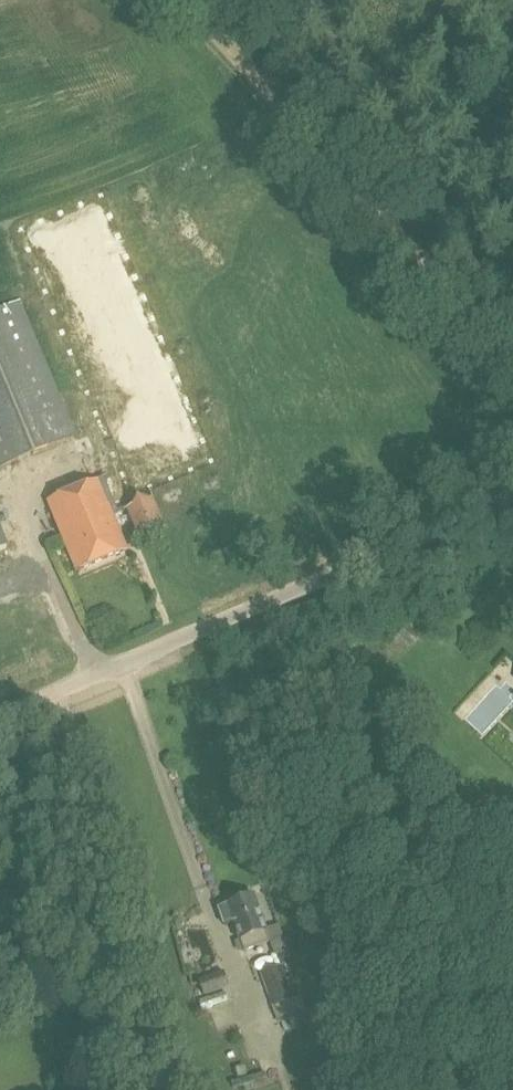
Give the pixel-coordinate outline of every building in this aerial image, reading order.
[(96,186),(15,220),(124,485),(206,452),(96,186)] [(77,435),(21,300),(0,309),(0,467),(77,435)] [(127,549),(113,514),(99,481),(50,501),(78,569),(127,549)] [(153,499),(127,508),(137,531),(162,520),(153,499)] [(9,547),(0,525),(0,550),(9,547)] [(244,950),(270,941),(267,932),(254,896),(219,908),(225,924),(233,921),(240,939),(241,939),(244,950)] [(292,962),(289,952),(278,955),(281,965),(292,962)] [(278,967),(261,973),(279,1023),(308,1012),(302,995),(290,999),(278,967)] [(199,980),(204,995),(230,986),(224,971),(199,980)] [(199,1000),(202,1011),(229,1002),(225,991),(199,1000)] [(225,1039),(248,1028),(244,1019),(221,1030),(225,1039)]
